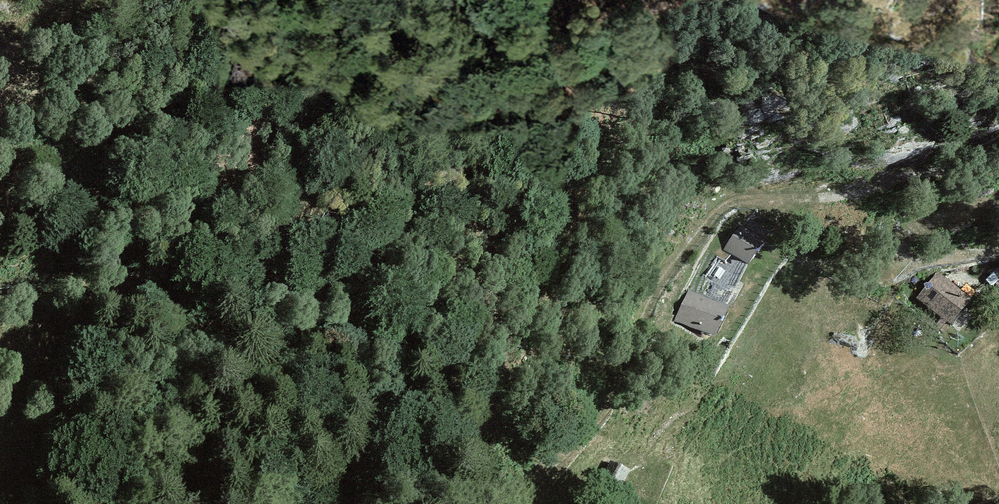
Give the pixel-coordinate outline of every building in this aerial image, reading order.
[(724,250),(748,268),(766,242),(759,238),(766,229),(751,218),(744,227),(741,225),(724,250)] [(990,275),(998,287),(998,269),(990,275)] [(939,332),(946,324),(950,328),(972,302),(938,273),(916,299),(930,310),(922,319),(939,332)] [(675,322),(714,341),(729,311),(690,292),(675,322)]
